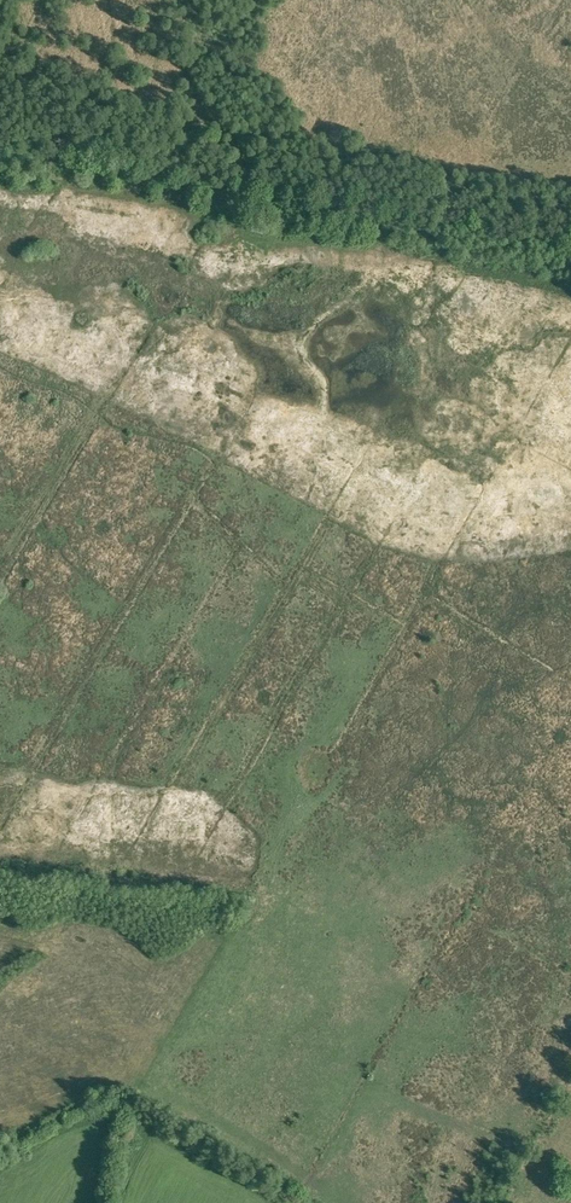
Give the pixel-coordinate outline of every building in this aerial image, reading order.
[(262,235),(265,223),(261,221),(247,217),(243,229),(262,235)]
